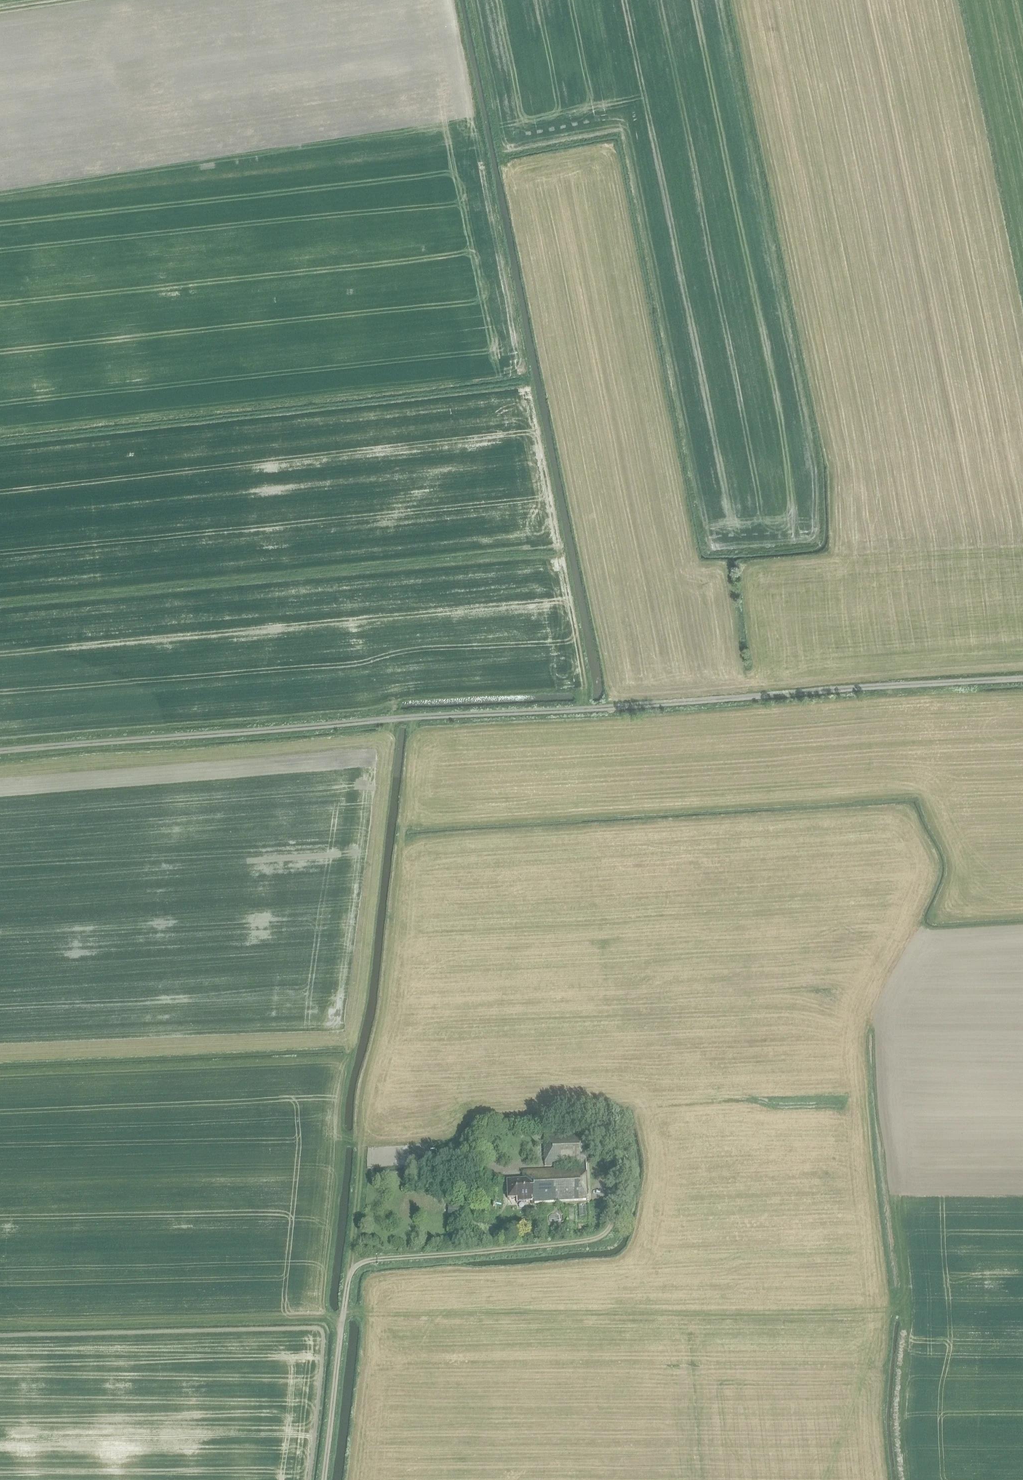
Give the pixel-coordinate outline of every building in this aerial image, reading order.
[(588,1199),(584,1133),(543,1135),(544,1166),(581,1164),(581,1168),(544,1169),(545,1170),(522,1171),(523,1180),(506,1181),(507,1198),(516,1198),(516,1200),(525,1200),(525,1198),(531,1197),(531,1203),(588,1199)] [(580,1216),(588,1215),(587,1204),(580,1204),(580,1216)]
